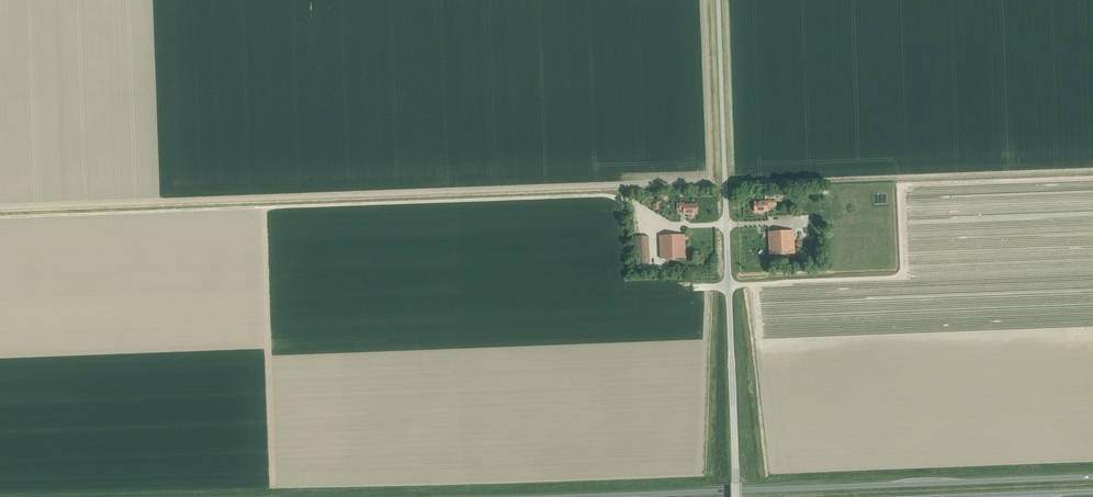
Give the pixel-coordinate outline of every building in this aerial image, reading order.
[(755,212),(768,211),(768,201),(754,201),(755,212)] [(684,214),(697,214),(697,204),(684,204),(684,203),(680,203),(680,210),(684,210),(684,214)] [(769,254),(795,253),(794,231),(768,232),(769,254)] [(660,258),(686,258),(685,235),(660,236),(660,258)] [(636,263),(650,263),(649,236),(635,237),(636,263)]
